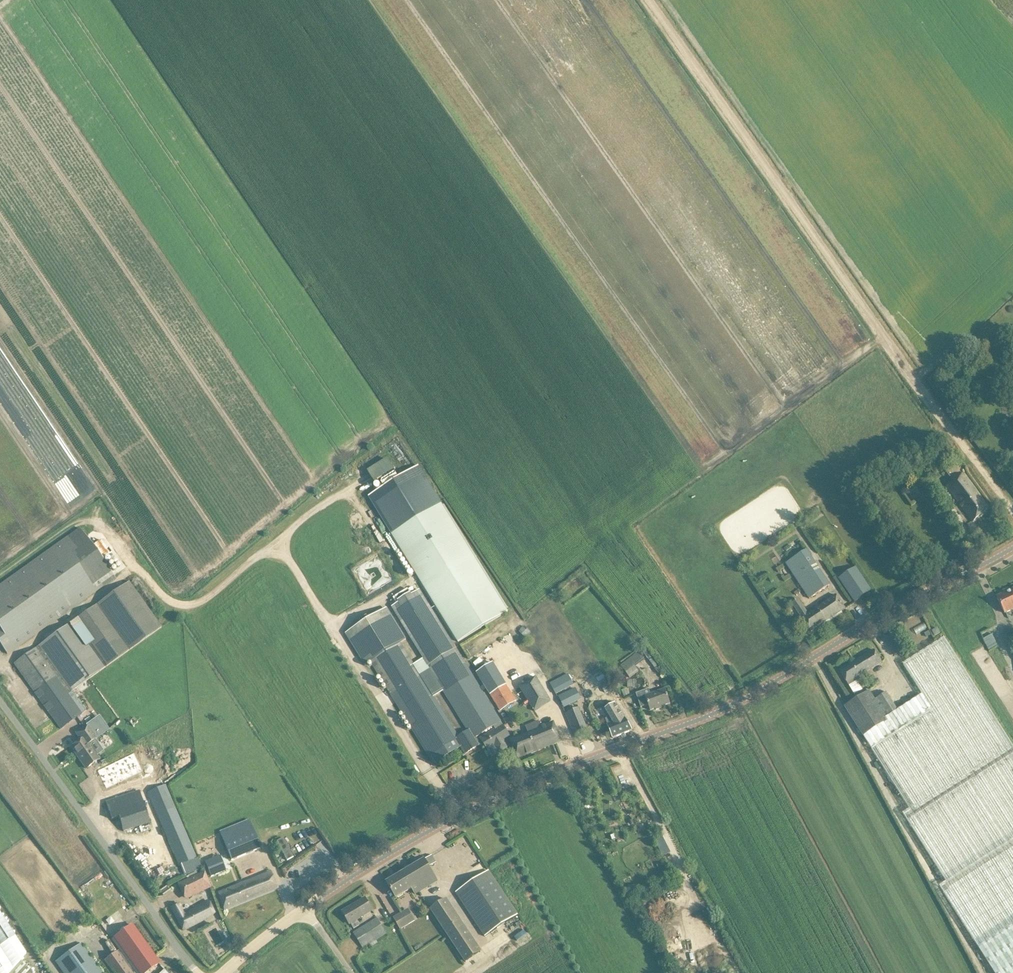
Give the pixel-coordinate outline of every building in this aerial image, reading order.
[(935,454),(943,464),(951,458),(943,448),(935,454)] [(380,478),(383,484),(396,477),(386,458),(365,469),(372,482),(380,478)] [(508,611),(441,502),(419,465),(368,496),(391,533),(458,642),(508,611)] [(947,485),(972,521),(989,508),(964,473),(947,485)] [(7,654),(15,649),(97,590),(116,576),(103,558),(112,551),(109,547),(107,548),(102,540),(94,546),(80,529),(69,537),(0,586),(0,645),(7,654)] [(830,585),(806,550),(786,563),(810,599),(830,585)] [(849,593),(855,602),(871,591),(866,583),(856,568),(840,578),(849,593)] [(83,705),(72,691),(162,627),(129,581),(13,664),(61,729),(81,714),(86,710),(83,705)] [(387,608),(346,633),(365,664),(370,661),(436,767),(451,757),(449,754),(461,746),(466,755),(482,745),(477,736),(501,722),(427,605),(417,587),(389,604),(468,731),(458,737),(399,643),(406,639),(387,608)] [(997,597),(1005,614),(1012,610),(1012,589),(997,597)] [(791,603),(810,631),(845,608),(836,595),(809,613),(798,598),(791,603)] [(924,617),(928,624),(934,621),(930,613),(924,617)] [(983,637),(988,649),(997,645),(992,634),(983,637)] [(944,638),(903,664),(923,694),(886,717),(869,691),(864,694),(857,699),(845,706),(910,809),(903,813),(947,882),(940,886),(995,972),(1012,972),(1012,747),(944,638)] [(859,676),(882,662),(874,650),(840,671),(857,699),(864,694),(856,681),(861,678),(859,676)] [(621,665),(629,676),(638,670),(635,666),(644,658),(638,651),(621,665)] [(603,673),(596,677),(599,682),(606,678),(603,673)] [(551,683),(557,693),(573,685),(567,674),(551,683)] [(512,693),(502,676),(485,687),(495,703),(512,693)] [(520,687),(535,711),(551,701),(536,677),(520,687)] [(610,684),(602,688),(605,693),(613,688),(610,684)] [(576,688),(559,696),(564,707),(581,698),(576,688)] [(662,706),(670,703),(665,689),(650,694),(648,689),(636,693),(641,707),(648,705),(650,710),(656,708),(656,710),(663,707),(662,706)] [(387,691),(377,696),(384,709),(394,703),(387,691)] [(616,703),(605,710),(611,718),(608,724),(607,725),(613,738),(632,730),(616,703)] [(567,713),(574,729),(578,738),(588,734),(578,708),(567,713)] [(87,726),(76,733),(81,740),(84,738),(88,744),(95,740),(109,730),(104,723),(101,725),(96,718),(86,725),(87,726)] [(532,732),(520,736),(511,740),(518,758),(561,741),(554,723),(541,728),(538,721),(529,725),(532,732)] [(508,747),(503,740),(510,736),(503,724),(488,734),(499,752),(508,747)] [(81,740),(71,747),(86,769),(99,760),(96,756),(103,751),(95,740),(88,744),(84,738),(81,740)] [(115,781),(109,767),(98,771),(103,785),(113,782),(115,781)] [(147,792),(179,867),(181,866),(184,875),(202,869),(197,858),(166,785),(147,792)] [(139,791),(106,802),(112,819),(119,817),(123,831),(132,828),(150,823),(139,791)] [(222,813),(225,821),(236,816),(233,808),(222,813)] [(237,818),(217,826),(232,861),(261,848),(249,819),(239,823),(237,818)] [(662,840),(658,843),(655,844),(663,859),(664,858),(670,855),(662,840)] [(436,863),(432,856),(387,882),(396,898),(412,889),(415,894),(437,881),(429,867),(436,863)] [(213,859),(205,862),(211,877),(219,874),(213,859)] [(456,892),(485,936),(518,915),(488,870),(456,892)] [(220,900),(224,910),(277,888),(270,871),(218,894),(220,900)] [(179,884),(185,900),(211,889),(203,874),(179,884)] [(343,912),(349,923),(372,910),(365,898),(343,912)] [(431,909),(466,962),(481,952),(446,899),(431,909)] [(171,908),(183,931),(212,916),(205,903),(184,914),(183,913),(179,904),(171,908)] [(23,957),(26,954),(0,913),(0,972),(9,972),(23,957)] [(403,913),(393,918),(400,929),(409,924),(403,913)] [(353,933),(363,948),(386,934),(376,918),(362,928),(353,933)] [(519,922),(512,926),(515,930),(521,926),(519,922)] [(140,972),(145,972),(151,969),(159,963),(132,925),(124,931),(114,937),(140,972)] [(81,945),(56,963),(63,972),(102,972),(81,945)] [(113,972),(132,972),(116,952),(104,961),(113,972)] [(9,972),(35,972),(22,961),(24,959),(23,957),(9,972)]
